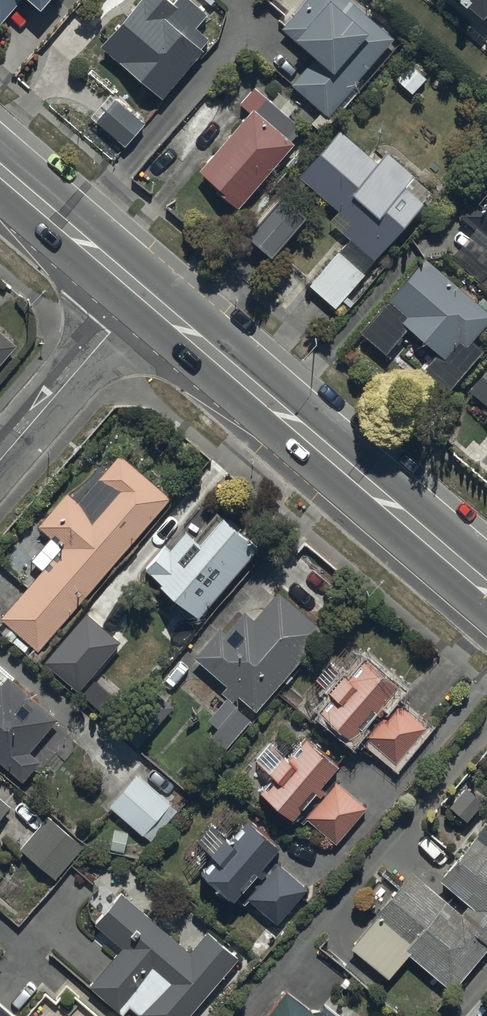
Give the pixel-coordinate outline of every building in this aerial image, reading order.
[(0,31),(8,23),(25,29),(28,17),(17,12),(24,4),(41,19),(60,0),(0,0),(0,31)] [(99,53),(161,106),(203,57),(200,54),(208,45),(195,34),(207,20),(185,0),(181,0),(174,8),(165,0),(144,0),(99,53)] [(342,0),(311,0),(281,34),(296,47),(293,49),(312,65),(291,89),(327,122),(394,43),(342,0)] [(481,28),(486,21),(486,0),(450,0),(481,28)] [(407,67),(393,82),(412,99),(425,83),(407,67)] [(249,118),(197,178),(238,215),(294,151),(289,146),(300,133),(286,121),(294,113),(278,99),(271,107),(254,91),(238,109),(249,118)] [(144,129),(115,104),(95,127),(124,152),(144,129)] [(341,137),(299,183),(338,217),(329,226),(372,264),(432,198),(387,158),(377,169),(341,137)] [(459,221),(486,245),(486,190),(459,221)] [(306,226),(280,204),(246,245),(272,267),(306,226)] [(364,279),(336,254),(306,289),(333,314),(364,279)] [(360,339),(385,361),(407,334),(438,360),(423,378),(447,398),(482,356),(471,347),(486,328),(486,308),(482,303),(477,309),(424,266),(360,339)] [(16,339),(0,325),(0,356),(16,339)] [(467,396),(486,413),(486,373),(467,396)] [(0,610),(0,613),(38,645),(168,491),(117,448),(76,496),(65,487),(38,520),(61,540),(0,610)] [(155,543),(141,560),(197,608),(259,535),(210,493),(179,529),(169,521),(152,540),(155,543)] [(226,691),(207,712),(233,735),(250,715),(230,697),(237,689),(256,705),(324,626),(276,584),(253,611),(244,603),(226,625),(219,620),(193,650),(225,678),(219,685),(226,691)] [(336,688),(318,706),(363,745),(368,740),(397,765),(427,731),(387,696),(399,682),(367,654),(352,672),(331,662),(315,680),(336,688)] [(21,778),(40,756),(28,745),(59,710),(7,664),(0,673),(0,759),(21,778)] [(147,679),(108,728),(133,749),(173,700),(147,679)] [(274,768),(258,786),(304,824),(307,820),(335,844),(365,808),(325,775),(337,761),(303,734),(290,750),(270,741),(254,760),(274,768)] [(134,770),(107,802),(149,837),(176,805),(134,770)] [(9,797),(0,789),(0,808),(9,797)] [(47,810),(19,844),(55,873),(83,839),(47,810)] [(210,847),(195,864),(238,900),(242,896),(271,921),(302,885),(263,852),(273,839),(241,811),(225,829),(206,820),(190,837),(210,847)] [(351,941),(388,971),(407,948),(449,983),(486,939),(486,813),(439,871),(471,898),(463,906),(411,863),(375,907),(377,909),(351,941)] [(97,923),(122,947),(107,963),(72,932),(53,953),(123,1015),(133,1004),(146,1015),(187,1015),(239,958),(209,931),(190,952),(124,893),(97,923)] [(261,1015),(366,1015),(356,1008),(353,1012),(332,995),(327,1001),(321,997),(313,1007),(285,985),(261,1015)] [(15,1013),(0,999),(0,1015),(12,1015),(15,1013)] [(43,1015),(63,1015),(52,1006),(43,1015)]
